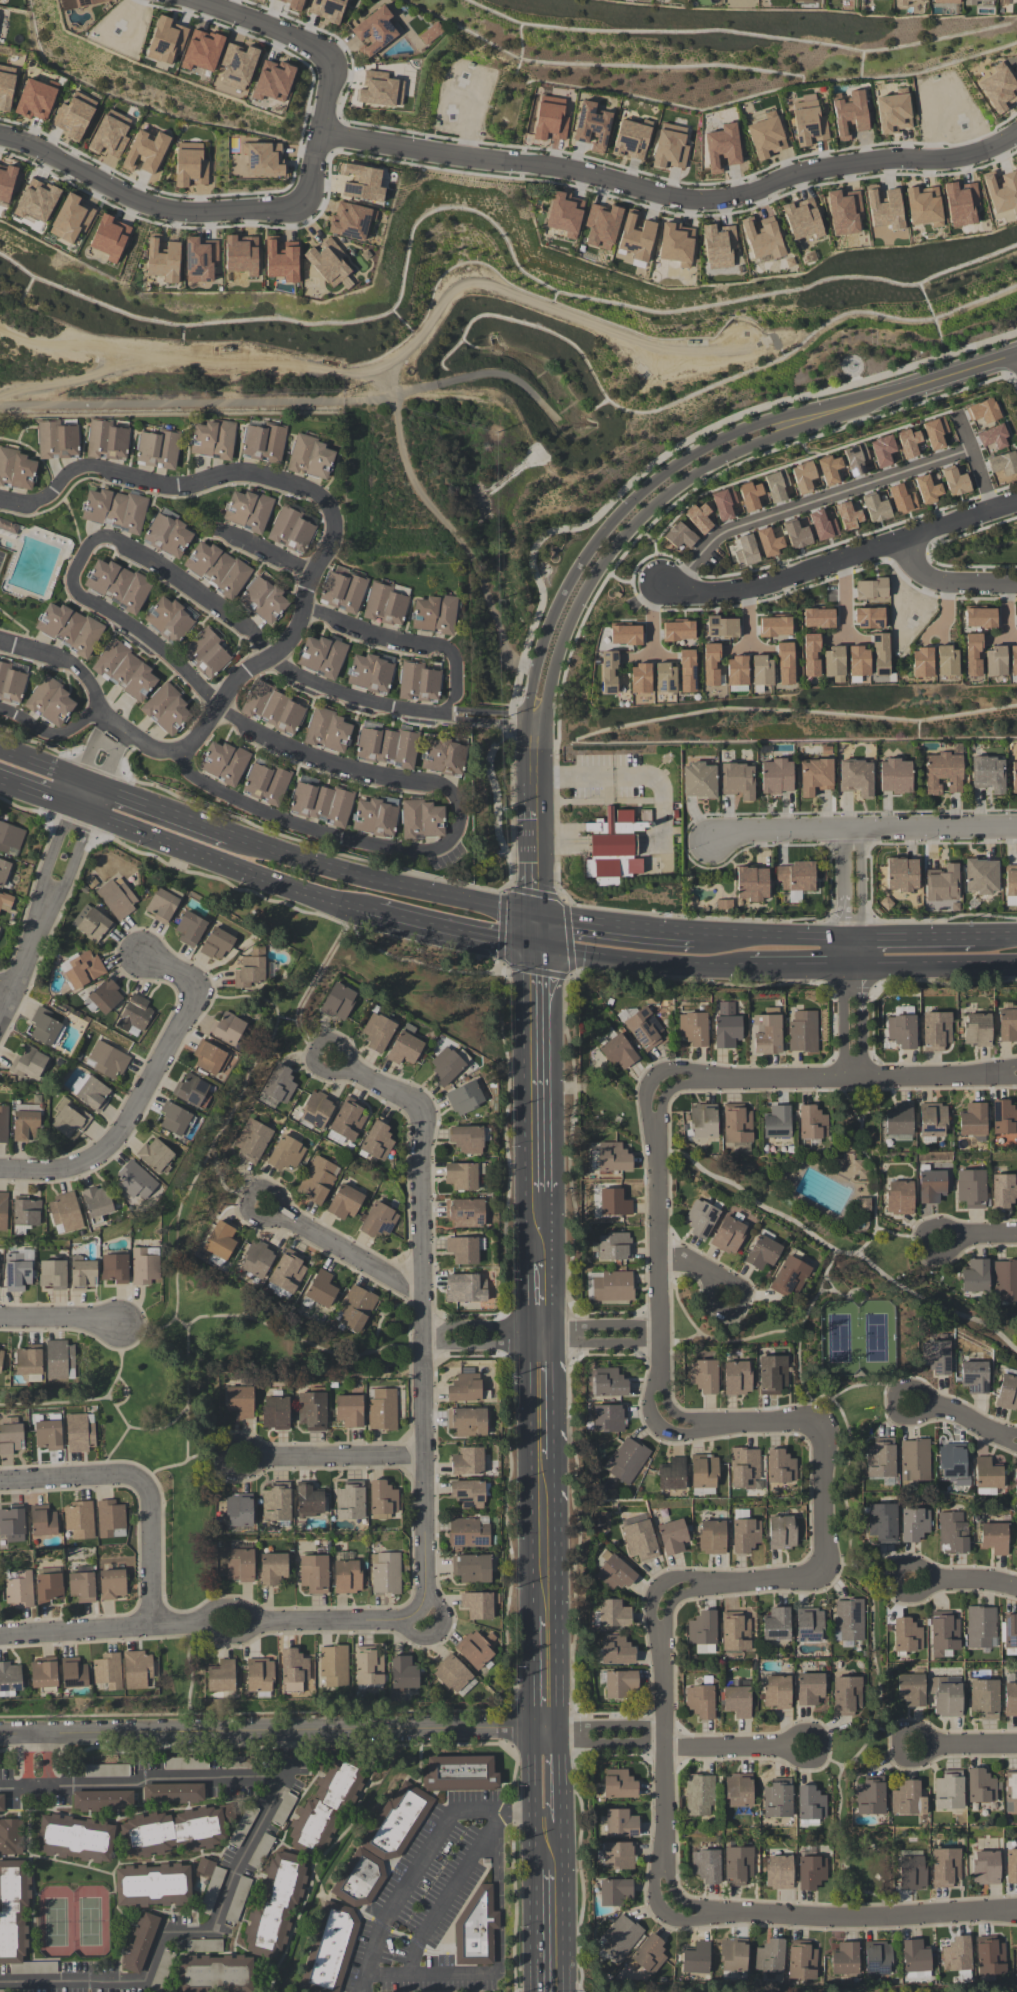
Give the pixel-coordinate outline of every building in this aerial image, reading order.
[(288,4),(286,8),(299,12),(302,0),(276,0),(288,4)] [(308,15),(339,23),(345,0),(312,0),(308,15)] [(349,29),(360,45),(358,46),(366,58),(398,35),(387,20),(391,16),(382,4),(349,29)] [(187,28),(169,24),(170,18),(156,14),(145,58),(170,64),(174,49),(181,51),(187,28)] [(417,35),(424,45),(444,32),(436,22),(417,35)] [(190,70),(191,65),(212,72),(224,39),(192,28),(179,66),(190,70)] [(216,81),(245,90),(258,50),(246,46),(245,50),(227,44),(216,81)] [(294,68),(262,58),(250,98),(261,101),(262,96),(284,103),(294,68)] [(976,83),(996,115),(1006,109),(1004,106),(1016,98),(1016,87),(1001,61),(986,69),(990,75),(976,83)] [(0,65),(0,111),(8,112),(16,68),(0,65)] [(403,80),(387,79),(387,73),(364,70),(362,89),(356,89),(355,102),(401,106),(403,80)] [(44,123),(57,89),(26,77),(13,111),(44,123)] [(912,129),(906,87),(895,89),(896,95),(874,97),(879,133),(912,129)] [(867,130),(863,90),(848,91),(849,102),(842,103),(841,93),(831,94),(836,142),(848,140),(846,124),(853,123),(854,132),(867,130)] [(50,124),(67,133),(66,137),(77,142),(97,102),(74,91),(67,106),(61,103),(50,124)] [(828,139),(825,116),(818,117),(815,93),(801,95),(802,102),(791,103),(796,147),(811,146),(811,142),(828,139)] [(564,99),(538,96),(533,139),(545,140),(546,132),(556,134),(556,139),(565,140),(567,117),(562,116),(564,99)] [(610,114),(594,111),(595,102),(580,100),(573,141),(587,143),(588,136),(593,137),(590,152),(603,154),(610,114)] [(118,159),(128,138),(123,136),(131,120),(106,108),(86,149),(99,155),(101,151),(118,159)] [(786,148),(774,110),(763,113),(765,119),(745,126),(756,161),(768,158),(766,154),(786,148)] [(610,153),(641,161),(652,122),(641,119),(640,124),(619,119),(610,153)] [(686,128),(659,123),(651,167),(664,169),(664,165),(683,169),(687,146),(683,145),(686,128)] [(704,133),(708,174),(719,173),(718,156),(724,156),(725,166),(740,164),(735,123),(720,124),(720,131),(704,133)] [(169,137),(156,131),(153,138),(136,130),(120,169),(130,173),(137,155),(143,158),(139,169),(154,175),(169,137)] [(206,183),(207,160),(202,160),(202,143),(176,142),(174,187),(187,187),(187,183),(206,183)] [(381,202),(383,188),(378,187),(381,169),(339,163),(338,174),(352,176),(351,182),(343,181),(341,196),(381,202)] [(16,168),(5,165),(5,167),(0,166),(0,203),(8,205),(16,168)] [(1014,170),(999,174),(1003,186),(995,188),(990,171),(980,174),(992,214),(1010,209),(1012,214),(1016,213),(1016,179),(1014,170)] [(45,225),(58,189),(26,177),(13,214),(45,225)] [(976,183),(958,185),(958,182),(943,183),(948,227),(975,224),(973,207),(978,206),(976,183)] [(870,227),(889,225),(889,230),(903,229),(898,188),(884,190),(884,199),(877,200),(875,184),(865,185),(870,227)] [(904,190),(909,225),(930,222),(931,228),(943,226),(936,185),(904,190)] [(575,240),(584,201),(569,197),(570,194),(552,190),(544,227),(565,232),(564,237),(575,240)] [(825,192),(831,236),(859,232),(856,216),(862,215),(859,192),(839,194),(839,190),(825,192)] [(94,210),(78,202),(80,197),(66,191),(47,233),(72,244),(79,228),(85,231),(94,210)] [(824,236),(812,197),(790,204),(790,203),(780,205),(791,240),(813,234),(815,239),(824,236)] [(376,210),(335,201),(328,233),(363,241),(368,221),(374,222),(376,210)] [(621,208),(609,205),(608,208),(589,204),(583,226),(588,228),(584,244),(611,251),(621,208)] [(655,223),(642,220),(639,231),(632,230),(637,210),(626,208),(615,254),(624,256),(625,250),(632,252),(631,259),(646,262),(655,223)] [(131,226),(101,214),(88,246),(108,255),(106,260),(115,264),(131,226)] [(751,259),(769,255),(770,259),(783,256),(774,216),(758,220),(761,230),(754,232),(750,217),(741,219),(751,259)] [(693,228),(680,227),(681,223),(661,221),(657,259),(678,261),(678,268),(689,269),(693,228)] [(736,249),(734,226),(714,228),(714,224),(702,225),(705,269),(732,267),(730,249),(736,249)] [(257,277),(256,237),(235,237),(235,234),(224,235),(225,272),(246,271),(246,277),(257,277)] [(211,282),(212,265),(217,265),(217,243),(198,242),(198,237),(185,236),(184,282),(211,282)] [(177,283),(179,242),(165,242),(165,254),(156,253),(156,237),(147,237),(145,275),(162,276),(162,283),(177,283)] [(302,254),(329,289),(339,281),(345,289),(351,284),(345,276),(350,272),(339,258),(343,255),(329,237),(315,248),(313,245),(302,254)] [(283,242),(283,255),(274,255),(274,238),(264,238),(264,277),(282,277),(282,283),(297,283),(297,242),(283,242)] [(983,425),(1000,418),(992,397),(966,407),(972,421),(980,417),(983,425)] [(923,421),(929,451),(944,448),(941,434),(948,433),(944,417),(923,421)] [(110,422),(90,419),(85,456),(99,458),(100,455),(125,458),(129,429),(110,426),(110,422)] [(189,455),(231,460),(235,423),(206,419),(205,425),(193,423),(189,455)] [(58,421),(37,422),(37,458),(78,457),(77,425),(58,426),(58,421)] [(975,433),(980,447),(989,444),(992,451),(1006,446),(1003,438),(1007,436),(1002,424),(975,433)] [(285,427),(269,425),(268,429),(245,425),(240,457),(280,463),(285,427)] [(915,443),(921,442),(919,430),(909,433),(909,429),(896,432),(903,459),(918,456),(915,443)] [(174,469),(179,433),(162,431),(162,435),(138,432),(134,464),(174,469)] [(285,469),(326,480),(335,451),(323,448),(325,441),(295,433),(285,469)] [(869,441),(877,469),(891,465),(888,453),(896,451),(891,435),(869,441)] [(868,459),(864,444),(843,448),(849,477),(865,473),(862,460),(868,459)] [(36,461),(25,459),(25,455),(16,453),(16,448),(0,445),(0,485),(32,490),(36,461)] [(991,474),(1002,471),(1005,476),(1016,473),(1016,460),(1014,451),(986,460),(991,474)] [(839,457),(831,459),(829,456),(816,460),(824,487),(839,482),(835,470),(843,468),(839,457)] [(809,480),(816,478),(811,461),(790,467),(798,495),(807,492),(806,490),(811,488),(809,480)] [(940,470),(953,466),(958,476),(966,475),(970,490),(949,496),(940,470)] [(786,499),(782,488),(790,485),(784,469),(763,476),(772,504),(786,499)] [(914,479),(923,505),(935,501),(934,497),(942,495),(940,485),(932,487),(927,475),(914,479)] [(737,488),(745,513),(760,508),(756,496),(763,494),(759,480),(737,488)] [(905,495),(901,483),(887,487),(895,515),(918,508),(913,493),(905,495)] [(732,518),(728,505),(737,501),(731,486),(709,494),(720,522),(732,518)] [(221,519),(260,534),(273,502),(233,487),(221,519)] [(139,533),(147,499),(99,488),(97,494),(86,491),(79,520),(139,533)] [(869,523),(891,517),(885,500),(878,502),(875,494),(861,498),(869,523)] [(852,512),(848,500),(834,505),(842,530),(864,523),(859,509),(852,512)] [(702,535),(712,526),(704,517),(710,511),(701,501),(684,515),(702,535)] [(742,513),(739,502),(730,505),(733,516),(742,513)] [(315,526),(297,518),(300,513),(281,504),(266,538),(302,555),(315,526)] [(834,518),(825,521),(822,509),(807,513),(816,541),(839,534),(834,518)] [(177,560),(192,534),(184,529),(185,527),(157,511),(141,539),(177,560)] [(19,525),(0,519),(0,529),(15,534),(19,525)] [(689,550),(698,540),(678,520),(662,536),(675,549),(681,543),(689,550)] [(807,526),(798,528),(796,520),(782,524),(790,549),(812,543),(807,526)] [(762,558),(778,554),(776,549),(784,547),(781,536),(772,538),(769,527),(755,530),(762,558)] [(740,550),(733,551),(738,568),(759,562),(751,533),(736,537),(740,550)] [(251,571),(201,538),(181,566),(232,600),(251,571)] [(137,613),(152,582),(108,560),(106,564),(96,559),(83,586),(137,613)] [(367,578),(331,566),(319,602),(356,614),(367,578)] [(289,602),(279,595),(281,592),(258,574),(237,600),(270,627),(289,602)] [(855,600),(886,599),(886,579),(855,580),(855,600)] [(408,596),(390,592),(391,587),(370,581),(361,617),(401,627),(408,596)] [(452,634),(456,598),(425,594),(425,600),(414,598),(410,629),(452,634)] [(142,618),(174,645),(195,621),(171,601),(170,602),(161,595),(142,618)] [(103,626),(60,604),(58,607),(48,602),(34,630),(88,657),(103,626)] [(854,608),(854,629),(883,629),(883,608),(854,608)] [(995,608),(964,609),(964,628),(995,627),(995,608)] [(833,609),(802,609),(802,628),(833,627),(833,609)] [(737,637),(737,617),(705,618),(706,637),(737,637)] [(790,617),(759,617),(759,636),(790,636),(790,617)] [(693,622),(662,622),(662,641),(693,640),(693,622)] [(640,625),(609,626),(609,645),(640,644),(640,625)] [(206,628),(181,651),(208,680),(233,657),(206,628)] [(818,677),(819,634),(803,633),(802,676),(818,677)] [(887,633),(873,633),(872,675),(887,676),(887,633)] [(980,676),(980,633),(963,634),(965,676),(980,676)] [(346,645),(318,636),(317,640),(305,636),(295,666),(335,679),(346,645)] [(90,669),(141,702),(156,678),(148,673),(153,667),(110,639),(90,669)] [(792,642),(777,643),(777,684),(793,684),(792,642)] [(702,686),(716,686),(716,660),(719,660),(719,644),(703,644),(702,686)] [(1016,675),(1016,646),(1008,647),(1009,676),(1016,675)] [(842,647),(822,648),(823,676),(843,676),(842,647)] [(867,647),(847,647),(848,676),(868,675),(867,647)] [(956,676),(956,647),(936,647),(935,675),(956,676)] [(983,648),(985,676),(1005,676),(1004,647),(983,648)] [(911,677),(931,677),(931,648),(910,649),(911,677)] [(694,649),(678,650),(679,692),(695,692),(694,649)] [(614,694),(615,651),(601,651),(600,694),(614,694)] [(395,659),(366,652),(364,657),(353,654),(346,684),(386,694),(395,659)] [(746,657),(726,657),(726,685),(747,685),(746,657)] [(751,685),(771,685),(771,657),(751,657),(751,685)] [(19,705),(27,674),(7,669),(8,664),(0,661),(0,700),(19,705)] [(397,698),(438,702),(440,671),(422,669),(422,663),(400,662),(397,698)] [(650,664),(630,664),(629,693),(649,693),(650,664)] [(675,693),(675,664),(654,664),(654,693),(675,693)] [(77,698),(42,676),(22,706),(57,728),(77,698)] [(169,736),(190,714),(183,708),(187,703),(164,681),(139,708),(169,736)] [(239,713),(293,735),(306,704),(252,682),(239,713)] [(343,754),(351,725),(341,722),(343,715),(312,706),(302,742),(343,754)] [(412,768),(418,730),(399,727),(398,732),(382,730),(382,731),(358,727),(354,758),(412,768)] [(420,770),(462,776),(466,744),(424,738),(420,770)] [(250,754),(222,741),(220,745),(211,741),(197,770),(234,787),(250,754)] [(924,754),(924,795),(939,795),(939,779),(946,779),(946,793),(961,793),(961,753),(924,754)] [(970,757),(971,788),(990,788),(990,794),(1003,794),(1003,757),(970,757)] [(799,759),(799,798),(812,798),(812,789),(831,789),(832,760),(799,759)] [(878,760),(879,793),(910,792),(910,759),(878,760)] [(760,760),(760,793),(791,793),(791,760),(760,760)] [(871,798),(872,761),(838,761),(838,791),(858,791),(858,798),(871,798)] [(278,807),(291,773),(274,766),(273,771),(252,762),(240,793),(278,807)] [(682,798),(715,798),(715,765),(704,766),(704,763),(682,763),(682,798)] [(752,764),(720,764),(720,795),(739,794),(739,801),(753,801),(752,764)] [(353,794),(296,780),(288,813),(345,827),(353,794)] [(357,799),(350,829),(392,838),(399,806),(368,799),(367,802),(357,799)] [(401,800),(401,837),(443,838),(444,806),(431,806),(431,801),(401,800)] [(580,860),(579,878),(588,879),(589,881),(590,881),(590,883),(593,883),(592,886),(616,886),(616,879),(641,879),(642,859),(631,859),(631,856),(635,856),(636,835),(631,835),(631,831),(643,831),(643,827),(645,828),(649,828),(651,826),(650,822),(646,822),(641,823),(640,810),(617,809),(616,822),(612,822),(612,806),(605,806),(604,822),(602,822),(602,818),(594,818),(593,823),(580,823),(580,832),(587,832),(587,835),(584,835),(584,857),(588,857),(588,860),(580,860)] [(0,821),(0,852),(6,854),(8,846),(18,850),(25,830),(0,821)] [(886,891),(917,891),(917,858),(885,859),(886,891)] [(2,888),(11,863),(0,859),(0,887),(2,888)] [(963,893),(996,893),(997,860),(964,859),(963,893)] [(774,881),(780,881),(781,891),(813,890),(813,861),(790,861),(790,866),(774,866),(774,881)] [(924,870),(925,900),(957,900),(957,863),(943,864),(944,870),(924,870)] [(1004,865),(1004,896),(1016,896),(1016,864),(1004,865)] [(736,898),(746,898),(746,900),(767,900),(767,867),(735,868),(736,898)] [(139,904),(117,875),(94,892),(117,921),(139,904)] [(179,899),(156,887),(144,910),(153,914),(151,918),(165,925),(179,899)] [(13,897),(0,893),(0,910),(8,912),(13,897)] [(107,937),(115,922),(82,904),(70,927),(96,941),(101,933),(107,937)] [(194,948),(206,920),(184,911),(172,939),(194,948)] [(199,952),(218,961),(224,950),(228,952),(235,937),(211,926),(199,952)] [(263,947),(250,947),(251,956),(240,957),(240,968),(233,969),(233,988),(250,988),(250,982),(264,982),(263,947)] [(70,968),(62,972),(73,991),(105,973),(90,948),(67,962),(70,968)] [(123,996),(106,978),(86,997),(104,1015),(123,996)] [(319,1010),(335,981),(356,993),(353,1000),(355,1001),(344,1021),(340,1018),(338,1021),(336,1020),(337,1017),(333,1015),(332,1017),(319,1010)] [(115,1025),(134,993),(149,1001),(146,1006),(152,1009),(152,1010),(154,1011),(142,1032),(131,1026),(128,1032),(115,1025)] [(741,1016),(741,1041),(735,1041),(735,1048),(715,1048),(715,1016),(719,1016),(719,1002),(734,1002),(734,1016),(741,1016)] [(646,1005),(652,1013),(651,1014),(664,1030),(658,1034),(660,1038),(659,1038),(662,1041),(646,1053),(623,1022),(646,1005)] [(30,1036),(35,1027),(33,1026),(34,1024),(30,1022),(39,1006),(52,1013),(50,1017),(63,1024),(50,1047),(30,1036)] [(779,1008),(779,1015),(781,1015),(781,1053),(777,1053),(777,1054),(761,1054),(761,1053),(754,1053),(754,1033),(753,1033),(753,1015),(765,1015),(765,1008),(779,1008)] [(999,1009),(1016,1009),(1016,1041),(999,1042),(999,1009)] [(208,1031),(215,1020),(218,1022),(225,1010),(247,1023),(234,1046),(208,1031)] [(793,1011),(817,1011),(818,1052),(802,1052),(802,1051),(789,1051),(788,1022),(793,1022),(793,1011)] [(381,1053),(379,1053),(368,1047),(369,1047),(367,1046),(370,1042),(366,1039),(368,1036),(361,1032),(372,1012),(378,1016),(379,1014),(397,1024),(381,1053)] [(951,1012),(951,1043),(944,1043),(944,1046),(943,1046),(944,1051),(924,1051),(924,1044),(923,1044),(923,1012),(951,1012)] [(707,1046),(706,1046),(706,1047),(692,1047),(692,1046),(691,1046),(691,1041),(687,1041),(687,1037),(679,1037),(679,1015),(685,1015),(685,1013),(707,1013),(707,1046)] [(991,1047),(976,1047),(976,1044),(972,1044),(972,1047),(969,1047),(969,1044),(964,1044),(964,1022),(967,1022),(967,1013),(991,1013),(991,1047)] [(887,1040),(887,1017),(894,1017),(894,1015),(916,1015),(916,1048),(915,1048),(915,1049),(901,1049),(899,1049),(899,1044),(895,1044),(894,1040),(887,1040)] [(402,1059),(399,1065),(386,1058),(401,1030),(402,1030),(406,1023),(416,1029),(412,1036),(425,1043),(413,1065),(402,1059)] [(639,1058),(623,1070),(618,1064),(613,1068),(598,1048),(601,1046),(595,1038),(610,1027),(616,1035),(620,1032),(639,1058)] [(201,1039),(228,1053),(228,1054),(231,1056),(222,1072),(219,1070),(216,1076),(196,1065),(199,1058),(193,1055),(201,1039)] [(131,1057),(121,1076),(118,1074),(114,1080),(93,1069),(96,1063),(88,1058),(98,1040),(131,1057)] [(49,1057),(37,1080),(25,1073),(22,1078),(8,1070),(16,1055),(20,1057),(27,1044),(36,1049),(36,1050),(49,1057)] [(430,1062),(446,1046),(451,1051),(452,1049),(456,1054),(461,1049),(471,1059),(466,1064),(466,1065),(443,1088),(439,1083),(438,1084),(432,1078),(433,1077),(432,1077),(435,1073),(432,1070),(435,1067),(430,1062)] [(297,1084),(286,1104),(280,1100),(280,1101),(261,1091),(277,1062),(284,1066),(284,1065),(291,1069),(290,1069),(291,1070),(289,1074),(293,1077),(291,1081),(297,1084)] [(204,1110),(198,1107),(198,1108),(172,1094),(179,1082),(182,1083),(188,1072),(211,1085),(206,1093),(211,1096),(204,1110)] [(99,1113),(75,1095),(91,1075),(111,1091),(104,1100),(107,1102),(99,1113)] [(485,1100),(478,1104),(479,1106),(459,1116),(456,1112),(454,1113),(445,1094),(474,1079),(485,1100)] [(300,1118),(304,1111),(301,1109),(312,1090),(317,1093),(318,1091),(337,1101),(321,1129),(300,1118)] [(69,1138),(50,1124),(58,1114),(52,1109),(63,1095),(71,1101),(68,1105),(77,1112),(80,1108),(93,1118),(82,1132),(77,1129),(76,1131),(75,1130),(69,1138)] [(329,1128),(347,1095),(365,1105),(361,1112),(368,1115),(353,1142),(329,1128)] [(1014,1109),(1016,1109),(1016,1133),(993,1133),(993,1100),(999,1100),(999,1099),(1007,1099),(1007,1100),(1009,1100),(1009,1105),(1014,1105),(1014,1109)] [(197,1117),(192,1126),(188,1124),(181,1137),(160,1126),(166,1116),(163,1115),(164,1114),(160,1111),(166,1100),(193,1114),(193,1115),(197,1117)] [(912,1134),(885,1134),(885,1112),(897,1112),(897,1103),(912,1103),(912,1134)] [(941,1103),(941,1106),(946,1106),(947,1128),(944,1128),(944,1137),(920,1137),(919,1104),(941,1103)] [(986,1135),(985,1135),(986,1142),(977,1142),(972,1137),(971,1137),(971,1135),(959,1135),(959,1113),(966,1113),(966,1103),(986,1103),(986,1135)] [(716,1104),(716,1138),(692,1138),(692,1129),(689,1129),(689,1107),(694,1107),(694,1104),(716,1104)] [(752,1142),(723,1142),(723,1104),(744,1104),(744,1111),(751,1111),(751,1132),(752,1132),(752,1142)] [(827,1115),(827,1137),(821,1137),(821,1138),(808,1138),(808,1148),(802,1148),(802,1139),(799,1139),(799,1105),(805,1105),(805,1104),(814,1104),(814,1105),(815,1105),(815,1110),(820,1110),(820,1115),(827,1115)] [(43,1106),(43,1116),(39,1116),(39,1128),(37,1128),(36,1138),(28,1138),(28,1142),(13,1141),(14,1112),(15,1112),(15,1105),(43,1106)] [(763,1116),(770,1116),(770,1105),(790,1105),(790,1137),(763,1137),(763,1116)] [(7,1143),(0,1143),(0,1106),(8,1106),(7,1143)] [(234,1145),(249,1117),(274,1131),(255,1165),(237,1155),(239,1152),(238,1152),(240,1149),(234,1145)] [(391,1134),(388,1138),(395,1142),(384,1161),(378,1158),(377,1159),(368,1153),(365,1158),(358,1154),(360,1149),(359,1149),(375,1119),(377,1120),(377,1119),(388,1126),(389,1127),(387,1131),(391,1134)] [(483,1126),(483,1148),(482,1148),(482,1155),(459,1155),(459,1147),(455,1147),(455,1143),(450,1143),(450,1141),(449,1141),(449,1128),(450,1128),(450,1126),(483,1126)] [(281,1170),(280,1170),(279,1171),(271,1166),(272,1165),(266,1162),(283,1133),(302,1144),(301,1146),(307,1149),(296,1168),(289,1165),(287,1169),(283,1167),(281,1170)] [(159,1173),(136,1154),(146,1143),(149,1146),(156,1137),(175,1154),(159,1173)] [(631,1170),(598,1171),(598,1169),(591,1169),(591,1160),(598,1160),(598,1149),(599,1149),(599,1143),(622,1142),(622,1149),(627,1149),(627,1154),(631,1154),(631,1155),(632,1155),(632,1169),(631,1169),(631,1170)] [(749,1143),(725,1143),(725,1148),(733,1148),(733,1152),(749,1152),(749,1143)] [(296,1191),(316,1155),(337,1167),(332,1176),(336,1178),(331,1188),(330,1187),(319,1206),(306,1199),(307,1198),(296,1191)] [(159,1184),(144,1200),(137,1194),(133,1199),(116,1183),(121,1177),(118,1174),(131,1159),(159,1184)] [(853,1160),(863,1160),(863,1170),(868,1170),(868,1179),(858,1180),(858,1170),(853,1170),(853,1160)] [(453,1184),(445,1184),(445,1163),(477,1163),(477,1190),(457,1190),(457,1191),(453,1191),(453,1184)] [(919,1203),(919,1171),(920,1171),(920,1165),(929,1165),(929,1171),(946,1171),(946,1194),(937,1194),(937,1203),(919,1203)] [(957,1170),(985,1170),(985,1201),(985,1209),(965,1209),(965,1205),(964,1205),(964,1201),(957,1201),(957,1170)] [(1014,1176),(1016,1176),(1016,1198),(1013,1198),(1013,1203),(1010,1203),(1010,1208),(1009,1208),(994,1208),(992,1208),(992,1174),(1014,1174),(1014,1176)] [(913,1215),(892,1215),(891,1212),(886,1212),(886,1190),(889,1190),(888,1181),(913,1181),(913,1215)] [(365,1196),(353,1218),(347,1214),(343,1221),(326,1211),(342,1183),(365,1196)] [(114,1211),(101,1215),(103,1221),(93,1224),(91,1218),(90,1219),(84,1196),(83,1196),(81,1190),(96,1186),(97,1189),(107,1187),(114,1211)] [(600,1188),(624,1188),(624,1200),(632,1200),(632,1215),(600,1215),(600,1188)] [(85,1227),(65,1233),(62,1224),(55,1226),(48,1202),(55,1200),(54,1196),(74,1190),(85,1227)] [(7,1231),(0,1231),(0,1193),(8,1193),(7,1231)] [(42,1200),(41,1213),(40,1213),(40,1226),(14,1225),(15,1195),(28,1196),(28,1199),(42,1200)] [(857,1198),(870,1198),(870,1211),(857,1211),(857,1198)] [(484,1227),(476,1227),(476,1228),(454,1228),(454,1220),(450,1220),(446,1220),(446,1200),(452,1200),(452,1199),(484,1199),(484,1227)] [(684,1218),(695,1199),(701,1202),(702,1201),(711,1206),(715,1200),(723,1204),(719,1211),(721,1211),(704,1240),(698,1237),(698,1238),(691,1234),(691,1233),(690,1232),(692,1229),(688,1226),(690,1222),(684,1218)] [(376,1233),(373,1238),(372,1237),(371,1237),(361,1231),(359,1229),(375,1200),(395,1211),(394,1212),(399,1215),(388,1235),(382,1232),(380,1236),(376,1233)] [(746,1226),(742,1234),(744,1235),(734,1254),(729,1252),(727,1254),(709,1244),(725,1215),(746,1226)] [(237,1242),(226,1261),(225,1260),(221,1267),(208,1260),(212,1253),(202,1248),(218,1219),(236,1229),(231,1238),(237,1242)] [(629,1233),(629,1238),(632,1238),(632,1259),(599,1259),(599,1236),(607,1236),(607,1233),(629,1233)] [(783,1247),(771,1266),(766,1263),(761,1271),(743,1261),(759,1233),(783,1247)] [(478,1237),(478,1264),(454,1264),(454,1253),(446,1253),(446,1237),(478,1237)] [(278,1251),(261,1280),(253,1275),(251,1278),(245,1275),(247,1272),(240,1268),(244,1261),(241,1259),(253,1240),(258,1243),(259,1240),(278,1251)] [(159,1255),(160,1279),(151,1280),(151,1285),(133,1286),(132,1248),(146,1247),(146,1256),(159,1255)] [(304,1257),(302,1261),(303,1261),(301,1264),(307,1268),(292,1295),(290,1294),(288,1298),(282,1295),(280,1297),(273,1293),(274,1291),(266,1286),(268,1281),(267,1281),(283,1253),(287,1247),(304,1257)] [(23,1253),(24,1261),(32,1261),(32,1271),(35,1271),(35,1278),(32,1278),(32,1284),(24,1284),(25,1292),(6,1292),(5,1253),(23,1253)] [(128,1284),(115,1284),(115,1280),(101,1280),(101,1269),(102,1269),(102,1254),(128,1254),(128,1284)] [(790,1292),(786,1298),(768,1288),(787,1254),(812,1268),(796,1295),(790,1292)] [(94,1287),(86,1287),(86,1291),(71,1291),(71,1257),(73,1257),(74,1255),(80,1255),(81,1257),(83,1257),(83,1261),(97,1261),(97,1277),(94,1277),(94,1287)] [(962,1291),(961,1269),(968,1269),(968,1259),(987,1259),(988,1291),(962,1291)] [(66,1260),(67,1290),(52,1290),(52,1286),(39,1287),(39,1275),(41,1275),(41,1261),(66,1260)] [(1005,1260),(1016,1260),(1016,1302),(999,1302),(999,1291),(993,1292),(993,1261),(1006,1261),(1005,1260)] [(327,1309),(304,1296),(320,1268),(333,1275),(329,1281),(340,1287),(327,1309)] [(632,1272),(632,1285),(634,1285),(634,1301),(592,1301),(592,1277),(602,1277),(602,1272),(632,1272)] [(447,1274),(477,1274),(477,1279),(487,1279),(487,1302),(445,1302),(445,1287),(447,1287),(447,1274)] [(358,1333),(357,1332),(356,1334),(346,1328),(346,1326),(338,1322),(343,1313),(338,1310),(343,1301),(344,1302),(347,1297),(346,1297),(353,1284),(364,1291),(365,1289),(378,1297),(358,1333)] [(68,1379),(47,1379),(47,1341),(67,1340),(67,1344),(75,1344),(75,1368),(68,1368),(68,1379)] [(950,1341),(950,1374),(949,1374),(949,1375),(935,1375),(935,1374),(934,1374),(934,1370),(929,1370),(929,1365),(922,1365),(921,1343),(928,1343),(928,1341),(950,1341)] [(16,1375),(16,1349),(27,1348),(27,1345),(42,1345),(43,1374),(16,1375)] [(759,1356),(787,1356),(788,1387),(780,1387),(780,1391),(780,1395),(760,1395),(760,1389),(759,1356)] [(689,1362),(695,1362),(695,1360),(717,1360),(717,1394),(716,1394),(702,1394),(701,1394),(701,1389),(696,1389),(696,1384),(689,1384),(689,1362)] [(724,1362),(748,1361),(748,1369),(751,1369),(752,1392),(746,1392),(746,1395),(725,1395),(724,1362)] [(988,1362),(988,1394),(968,1394),(968,1387),(961,1387),(961,1362),(988,1362)] [(627,1396),(594,1396),(594,1374),(595,1374),(595,1368),(618,1368),(618,1375),(623,1375),(623,1379),(627,1379),(627,1381),(628,1381),(628,1394),(627,1394),(627,1396)] [(479,1374),(479,1380),(481,1380),(481,1391),(490,1391),(490,1400),(481,1400),(481,1401),(448,1401),(448,1396),(447,1396),(447,1387),(448,1387),(448,1386),(452,1386),(452,1381),(457,1381),(456,1374),(479,1374)] [(1003,1374),(1016,1377),(1016,1408),(1015,1411),(995,1406),(1003,1374)] [(227,1387),(253,1387),(253,1419),(239,1419),(239,1411),(227,1411),(227,1387)] [(397,1430),(382,1431),(382,1429),(368,1429),(368,1415),(369,1415),(369,1410),(368,1410),(368,1399),(373,1399),(373,1389),(396,1389),(397,1430)] [(326,1393),(326,1431),(306,1431),(306,1424),(298,1424),(298,1393),(326,1393)] [(335,1396),(362,1396),(363,1428),(343,1428),(343,1421),(335,1421),(335,1396)] [(264,1397),(288,1397),(288,1430),(274,1430),(274,1428),(270,1428),(270,1430),(267,1430),(267,1428),(262,1428),(262,1406),(264,1406),(264,1397)] [(623,1432),(602,1432),(602,1429),(594,1429),(593,1405),(626,1405),(626,1420),(623,1420),(623,1424),(626,1424),(627,1427),(623,1427),(623,1432)] [(486,1436),(456,1437),(456,1429),(448,1429),(448,1409),(486,1408),(486,1436)] [(96,1447),(89,1447),(89,1452),(68,1453),(66,1415),(87,1414),(87,1423),(95,1423),(96,1447)] [(13,1454),(0,1455),(0,1425),(2,1425),(2,1418),(18,1417),(18,1424),(23,1424),(24,1440),(20,1440),(21,1450),(13,1450),(13,1454)] [(37,1448),(35,1422),(61,1420),(63,1451),(48,1451),(48,1447),(37,1448)] [(651,1451),(628,1486),(608,1473),(614,1464),(609,1461),(615,1452),(616,1453),(619,1449),(618,1449),(626,1437),(637,1444),(638,1443),(651,1451)] [(866,1477),(866,1446),(873,1446),(873,1438),(894,1438),(894,1445),(895,1445),(895,1477),(866,1477)] [(901,1441),(913,1441),(913,1439),(929,1439),(929,1481),(917,1481),(917,1487),(908,1487),(908,1481),(901,1481),(901,1441)] [(944,1444),(965,1444),(966,1474),(970,1474),(970,1486),(955,1486),(955,1482),(948,1482),(948,1478),(942,1478),(941,1470),(939,1470),(938,1447),(944,1447),(944,1444)] [(483,1447),(484,1474),(464,1474),(464,1475),(451,1475),(451,1455),(459,1455),(459,1448),(483,1447)] [(731,1448),(747,1448),(747,1450),(759,1450),(759,1479),(754,1479),(754,1490),(744,1490),(744,1489),(733,1489),(733,1487),(731,1487),(731,1466),(731,1448)] [(768,1483),(767,1449),(775,1449),(782,1449),(784,1449),(784,1454),(789,1454),(789,1459),(796,1459),(796,1481),(790,1481),(790,1483),(768,1483)] [(691,1488),(691,1455),(705,1455),(705,1458),(710,1458),(710,1455),(712,1455),(712,1458),(718,1458),(718,1480),(715,1480),(715,1488),(691,1488)] [(1002,1466),(1002,1488),(988,1488),(988,1495),(976,1495),(976,1488),(975,1488),(975,1457),(990,1457),(990,1466),(1002,1466)] [(684,1458),(684,1490),(658,1490),(658,1467),(670,1467),(670,1458),(684,1458)] [(397,1490),(398,1512),(391,1512),(391,1514),(390,1514),(390,1519),(386,1519),(386,1520),(378,1520),(378,1519),(371,1519),(371,1514),(370,1514),(370,1481),(371,1481),(371,1480),(385,1480),(385,1481),(386,1481),(386,1485),(391,1485),(391,1490),(397,1490)] [(336,1520),(336,1489),(344,1489),(344,1485),(344,1481),(363,1481),(363,1487),(364,1487),(364,1520),(336,1520)] [(451,1481),(485,1481),(485,1483),(490,1483),(490,1496),(485,1496),(485,1502),(483,1502),(483,1509),(461,1509),(461,1502),(456,1502),(456,1497),(451,1497),(451,1495),(450,1495),(450,1483),(451,1483),(451,1481)] [(324,1491),(324,1513),(315,1513),(315,1517),(305,1517),(305,1519),(298,1519),(298,1515),(297,1515),(296,1482),(311,1482),(311,1491),(324,1491)] [(262,1491),(269,1491),(269,1483),(289,1483),(289,1489),(290,1489),(290,1521),(289,1521),(289,1526),(279,1526),(279,1521),(263,1521),(262,1491)] [(252,1526),(228,1526),(228,1519),(225,1519),(225,1497),(230,1497),(230,1494),(233,1494),(233,1497),(237,1497),(237,1494),(252,1494),(252,1526)] [(116,1505),(124,1505),(126,1529),(125,1529),(126,1536),(114,1537),(100,1538),(97,1501),(116,1500),(116,1505)] [(73,1539),(73,1530),(66,1530),(65,1506),(72,1506),(72,1502),(93,1501),(94,1538),(73,1539)] [(897,1504),(897,1543),(876,1543),(876,1536),(868,1536),(868,1504),(897,1504)] [(7,1535),(0,1535),(0,1505),(11,1505),(11,1509),(24,1508),(26,1534),(24,1534),(25,1542),(7,1543),(7,1535)] [(58,1535),(33,1536),(31,1506),(49,1505),(49,1512),(57,1512),(58,1535)] [(930,1533),(923,1533),(923,1538),(918,1538),(918,1543),(902,1543),(902,1509),(923,1509),(923,1510),(930,1510),(930,1533)] [(939,1554),(939,1513),(962,1513),(962,1523),(968,1523),(968,1552),(965,1552),(965,1554),(939,1554)] [(769,1516),(793,1516),(793,1525),(796,1524),(796,1547),(791,1547),(791,1549),(788,1550),(788,1546),(784,1546),(784,1550),(769,1550),(769,1516)] [(666,1557),(657,1526),(682,1518),(689,1542),(682,1544),(684,1551),(666,1557)] [(450,1519),(479,1519),(479,1524),(490,1524),(490,1547),(448,1547),(448,1532),(450,1532),(450,1519)] [(621,1527),(649,1519),(658,1549),(657,1549),(659,1556),(640,1562),(638,1554),(630,1557),(621,1527)] [(754,1520),(754,1521),(761,1521),(761,1543),(754,1543),(754,1548),(749,1548),(749,1553),(748,1553),(748,1554),(734,1554),(734,1553),(733,1553),(733,1520),(754,1520)] [(725,1521),(725,1555),(704,1555),(704,1551),(699,1551),(699,1530),(701,1530),(701,1521),(725,1521)] [(992,1556),(992,1548),(987,1548),(987,1549),(981,1549),(980,1524),(1007,1523),(1007,1556),(992,1556)] [(229,1549),(239,1549),(239,1545),(252,1545),(252,1549),(253,1549),(253,1582),(239,1582),(239,1579),(235,1579),(235,1582),(232,1582),(232,1580),(227,1580),(227,1558),(229,1558),(229,1549)] [(327,1594),(308,1594),(308,1590),(308,1586),(300,1586),(300,1556),(316,1556),(316,1548),(327,1548),(327,1556),(327,1594)] [(400,1553),(400,1595),(385,1595),(385,1593),(372,1593),(372,1563),(377,1563),(377,1553),(400,1553)] [(612,1590),(595,1576),(600,1571),(598,1570),(613,1553),(638,1575),(637,1576),(637,1577),(629,1587),(628,1586),(627,1588),(624,1585),(620,1588),(617,1585),(612,1590)] [(288,1576),(280,1576),(280,1586),(260,1586),(260,1574),(261,1574),(260,1555),(287,1554),(288,1576)] [(452,1556),(458,1556),(458,1555),(490,1555),(490,1583),(460,1583),(460,1576),(456,1576),(456,1575),(452,1575),(452,1556)] [(362,1591),(356,1591),(356,1594),(335,1594),(335,1561),(358,1561),(358,1569),(362,1569),(362,1591)] [(96,1602),(78,1603),(78,1596),(70,1597),(69,1574),(77,1573),(77,1567),(92,1566),(93,1572),(95,1572),(96,1597),(95,1597),(96,1602)] [(38,1605),(36,1575),(38,1575),(38,1569),(60,1568),(60,1573),(62,1573),(64,1599),(50,1600),(50,1604),(38,1605)] [(6,1604),(5,1579),(17,1579),(17,1570),(32,1570),(34,1607),(14,1608),(14,1603),(6,1604)] [(101,1601),(100,1595),(101,1595),(100,1571),(125,1570),(127,1595),(116,1596),(117,1600),(101,1601)] [(460,1608),(460,1593),(493,1593),(493,1620),(468,1620),(468,1608),(460,1608)] [(835,1631),(835,1601),(849,1601),(849,1599),(864,1599),(864,1641),(840,1641),(840,1631),(835,1631)] [(631,1627),(599,1627),(599,1600),(624,1600),(624,1607),(631,1607),(631,1627)] [(967,1607),(981,1606),(981,1608),(995,1608),(996,1638),(991,1638),(991,1648),(967,1648),(967,1607)] [(770,1608),(789,1607),(790,1640),(763,1640),(762,1618),(770,1618),(770,1608)] [(823,1611),(823,1634),(821,1634),(821,1642),(796,1642),(796,1608),(818,1608),(818,1611),(823,1611)] [(688,1621),(694,1621),(694,1616),(699,1616),(699,1611),(700,1611),(714,1611),(716,1611),(716,1645),(714,1645),(714,1654),(705,1654),(705,1645),(694,1645),(694,1644),(688,1644),(688,1621)] [(931,1611),(950,1611),(950,1615),(952,1615),(952,1620),(959,1619),(959,1650),(943,1650),(943,1657),(932,1657),(932,1650),(931,1650),(930,1619),(931,1619),(931,1611)] [(722,1612),(742,1612),(742,1616),(743,1616),(743,1619),(750,1619),(750,1651),(722,1651),(722,1612)] [(1013,1614),(1016,1614),(1016,1656),(1005,1656),(1005,1648),(1004,1648),(1004,1642),(1001,1642),(1001,1623),(1004,1623),(1004,1615),(1013,1615),(1013,1614)] [(922,1652),(904,1652),(904,1656),(896,1656),(896,1652),(894,1652),(894,1618),(896,1618),(908,1618),(910,1618),(911,1623),(915,1623),(915,1628),(922,1628),(922,1652)] [(477,1671),(454,1647),(469,1633),(471,1635),(475,1631),(490,1647),(489,1649),(494,1655),(477,1671)] [(602,1664),(601,1642),(603,1642),(603,1636),(625,1636),(625,1643),(630,1643),(630,1647),(635,1647),(635,1649),(636,1649),(636,1657),(635,1657),(635,1664),(602,1664)] [(347,1646),(347,1687),(325,1687),(325,1677),(319,1677),(319,1647),(333,1647),(333,1646),(347,1646)] [(355,1647),(375,1646),(375,1650),(376,1650),(376,1654),(383,1654),(384,1685),(356,1685),(355,1647)] [(281,1649),(283,1649),(283,1648),(295,1648),(295,1649),(297,1649),(297,1654),(302,1654),(302,1659),(309,1658),(309,1681),(303,1681),(303,1683),(301,1683),(301,1693),(282,1693),(282,1686),(281,1649)] [(147,1688),(126,1690),(124,1652),(144,1651),(145,1655),(152,1655),(154,1678),(147,1678),(147,1688)] [(93,1660),(102,1659),(102,1654),(120,1653),(123,1690),(108,1691),(107,1683),(94,1684),(93,1660)] [(433,1674),(437,1670),(434,1668),(450,1653),(473,1677),(456,1693),(450,1688),(448,1690),(433,1674)] [(418,1666),(419,1688),(403,1688),(403,1692),(393,1692),(393,1689),(392,1689),(392,1669),(391,1669),(391,1656),(411,1656),(411,1666),(418,1666)] [(33,1688),(31,1662),(41,1662),(41,1658),(56,1657),(58,1687),(57,1687),(57,1693),(40,1694),(40,1688),(33,1688)] [(89,1687),(63,1688),(62,1658),(79,1657),(80,1664),(87,1664),(89,1687)] [(234,1659),(234,1691),(208,1692),(207,1670),(219,1669),(219,1660),(234,1659)] [(274,1662),(274,1683),(271,1683),(271,1692),(247,1692),(247,1659),(268,1659),(268,1662),(274,1662)] [(4,1697),(0,1697),(0,1663),(10,1662),(10,1666),(21,1665),(22,1691),(15,1691),(15,1696),(9,1697),(9,1692),(3,1692),(4,1697)] [(638,1690),(629,1690),(629,1699),(606,1699),(605,1672),(626,1672),(626,1671),(638,1671),(638,1690)] [(797,1674),(824,1674),(824,1698),(817,1698),(817,1706),(797,1706),(797,1674)] [(924,1675),(924,1707),(904,1707),(904,1700),(897,1700),(897,1675),(924,1675)] [(714,1719),(713,1719),(713,1720),(699,1720),(699,1719),(698,1719),(698,1715),(693,1715),(693,1710),(686,1710),(686,1688),(692,1688),(692,1686),(703,1686),(703,1676),(712,1676),(712,1686),(714,1686),(714,1719)] [(790,1676),(790,1709),(776,1709),(776,1706),(772,1706),(772,1709),(769,1709),(769,1706),(763,1706),(763,1684),(766,1684),(766,1676),(790,1676)] [(833,1678),(861,1677),(862,1708),(854,1709),(854,1712),(853,1712),(854,1716),(833,1716),(833,1678)] [(929,1677),(959,1677),(959,1684),(961,1684),(961,1717),(940,1717),(940,1714),(934,1714),(934,1694),(929,1694),(929,1677)] [(723,1712),(723,1687),(724,1687),(724,1681),(733,1681),(733,1680),(741,1680),(741,1681),(749,1681),(749,1687),(750,1687),(750,1719),(735,1719),(735,1711),(730,1711),(730,1712),(723,1712)] [(999,1680),(999,1712),(998,1712),(998,1719),(979,1719),(979,1712),(970,1712),(970,1680),(999,1680)] [(1004,1683),(1016,1683),(1016,1717),(1005,1717),(1004,1683)] [(311,1858),(289,1847),(293,1839),(288,1837),(293,1828),(290,1827),(294,1820),(297,1821),(299,1816),(296,1815),(300,1807),(303,1809),(307,1800),(312,1802),(314,1798),(317,1800),(319,1797),(314,1795),(318,1786),(316,1785),(319,1777),(323,1779),(325,1774),(322,1772),(325,1766),(328,1768),(333,1758),(337,1760),(339,1755),(362,1767),(360,1770),(363,1772),(358,1781),(362,1783),(359,1789),(355,1788),(352,1793),(356,1795),(352,1803),(348,1801),(344,1810),(340,1808),(338,1811),(342,1813),(336,1826),(339,1827),(335,1834),(332,1833),(330,1838),(333,1839),(329,1847),(324,1845),(319,1854),(314,1852),(311,1858)] [(164,1758),(207,1757),(207,1770),(164,1770),(164,1758)] [(222,1757),(257,1757),(257,1769),(222,1770),(222,1757)] [(423,1777),(416,1777),(418,1790),(428,1794),(497,1792),(498,1776),(490,1776),(489,1757),(424,1759),(423,1777)] [(85,1765),(129,1765),(129,1777),(85,1777),(85,1765)] [(996,1801),(990,1801),(990,1803),(967,1803),(967,1769),(969,1769),(969,1768),(982,1768),(982,1769),(984,1769),(984,1774),(989,1774),(989,1778),(996,1778),(996,1782),(1001,1782),(1001,1790),(996,1790),(996,1801)] [(637,1798),(604,1798),(604,1776),(605,1776),(605,1770),(628,1769),(628,1777),(633,1777),(633,1782),(637,1782),(637,1783),(638,1783),(638,1789),(637,1789),(637,1798)] [(934,1779),(942,1779),(942,1775),(942,1770),(962,1770),(962,1777),(963,1777),(963,1809),(934,1809),(934,1779)] [(1005,1772),(1016,1772),(1016,1812),(1005,1812),(1005,1772)] [(725,1777),(730,1777),(730,1774),(752,1774),(752,1807),(728,1807),(728,1799),(725,1799),(725,1777)] [(686,1816),(686,1775),(699,1775),(699,1776),(715,1776),(715,1806),(710,1806),(710,1816),(686,1816)] [(884,1815),(856,1815),(856,1784),(863,1784),(863,1780),(864,1780),(864,1776),(883,1776),(883,1783),(884,1783),(884,1815)] [(790,1779),(790,1786),(792,1786),(792,1818),(763,1818),(763,1787),(771,1787),(771,1783),(772,1783),(772,1779),(790,1779)] [(919,1781),(919,1798),(926,1798),(926,1815),(897,1815),(897,1813),(891,1813),(891,1791),(898,1791),(898,1786),(902,1786),(902,1781),(905,1781),(905,1780),(917,1780),(917,1781),(919,1781)] [(397,1859),(381,1862),(358,1846),(387,1802),(390,1804),(404,1782),(434,1802),(397,1859)] [(144,1801),(143,1784),(204,1784),(204,1801),(198,1801),(198,1803),(191,1803),(190,1801),(186,1801),(186,1803),(178,1803),(178,1801),(170,1801),(170,1803),(162,1804),(162,1801),(158,1801),(158,1804),(150,1804),(150,1801),(144,1801)] [(819,1791),(819,1796),(826,1796),(826,1818),(819,1818),(819,1820),(818,1820),(818,1823),(800,1824),(800,1820),(798,1820),(797,1786),(799,1786),(812,1786),(814,1786),(814,1791),(819,1791)] [(73,1809),(73,1792),(133,1791),(134,1808),(127,1808),(127,1811),(119,1811),(119,1808),(116,1808),(116,1811),(107,1812),(107,1808),(99,1808),(99,1812),(91,1812),(90,1809),(87,1809),(87,1812),(79,1812),(79,1809),(73,1809)] [(287,1792),(297,1798),(281,1828),(270,1822),(287,1792)] [(119,1825),(127,1823),(127,1820),(135,1819),(134,1816),(143,1815),(143,1817),(149,1816),(148,1813),(156,1812),(157,1815),(165,1813),(166,1816),(171,1815),(172,1818),(177,1817),(176,1814),(183,1813),(183,1811),(192,1810),(192,1812),(197,1811),(196,1808),(205,1807),(205,1809),(213,1807),(214,1810),(221,1809),(220,1806),(233,1803),(236,1821),(225,1824),(227,1839),(219,1841),(219,1844),(213,1845),(213,1848),(205,1850),(204,1847),(199,1848),(200,1851),(192,1852),(191,1849),(184,1851),(184,1848),(178,1849),(177,1846),(172,1847),(172,1849),(164,1851),(165,1854),(156,1856),(156,1853),(150,1854),(151,1857),(143,1858),(142,1855),(134,1857),(134,1854),(125,1856),(119,1825)] [(248,1804),(259,1809),(238,1848),(228,1842),(248,1804)] [(606,1837),(606,1810),(630,1809),(630,1816),(638,1816),(638,1836),(606,1837)] [(115,1826),(110,1862),(101,1861),(101,1864),(92,1863),(93,1859),(88,1859),(88,1862),(80,1861),(80,1858),(66,1856),(66,1858),(57,1857),(58,1854),(54,1854),(53,1857),(45,1856),(45,1853),(37,1852),(42,1815),(51,1816),(51,1814),(59,1815),(59,1818),(63,1819),(64,1816),(72,1817),(72,1819),(85,1821),(86,1819),(94,1820),(94,1823),(98,1824),(98,1821),(106,1822),(106,1824),(115,1826)] [(15,1855),(0,1855),(0,1819),(15,1819),(15,1821),(22,1821),(22,1840),(23,1840),(23,1850),(21,1850),(21,1853),(15,1853),(15,1855)] [(265,1833),(275,1839),(258,1870),(247,1864),(265,1833)] [(604,1843),(637,1843),(637,1857),(634,1857),(634,1862),(637,1862),(637,1864),(634,1864),(634,1870),(612,1870),(612,1867),(604,1867),(604,1859),(599,1859),(599,1851),(604,1851),(604,1843)] [(327,1894),(357,1848),(380,1864),(384,1881),(367,1906),(352,1910),(327,1894)] [(725,1848),(753,1848),(753,1878),(746,1878),(746,1882),(745,1882),(745,1886),(725,1886),(725,1848)] [(960,1849),(960,1880),(954,1880),(954,1884),(952,1884),(952,1888),(932,1888),(932,1849),(960,1849)] [(1006,1850),(1016,1850),(1016,1884),(1008,1884),(1008,1883),(1006,1883),(1006,1850)] [(276,1958),(245,1951),(247,1945),(244,1944),(247,1934),(244,1933),(246,1926),(249,1927),(250,1921),(247,1921),(249,1912),(252,1913),(256,1900),(262,1902),(263,1897),(261,1896),(263,1889),(259,1888),(262,1879),(265,1880),(266,1875),(263,1874),(265,1866),(268,1867),(270,1859),(273,1860),(275,1851),(306,1858),(303,1867),(306,1868),(304,1876),(307,1877),(305,1885),(302,1884),(300,1890),(304,1890),(302,1898),(298,1898),(297,1905),(293,1904),(291,1910),(289,1909),(288,1914),(290,1915),(288,1923),(291,1924),(289,1931),(286,1930),(284,1936),(287,1937),(285,1945),(282,1944),(280,1952),(277,1951),(276,1958)] [(692,1875),(692,1852),(698,1852),(698,1851),(720,1851),(720,1884),(719,1884),(719,1885),(705,1885),(705,1884),(704,1884),(704,1879),(699,1879),(699,1875),(692,1875)] [(999,1852),(999,1885),(985,1885),(985,1882),(980,1882),(980,1885),(978,1885),(978,1882),(972,1882),(972,1860),(975,1860),(975,1852),(999,1852)] [(766,1887),(765,1865),(768,1865),(768,1856),(792,1856),(792,1889),(771,1890),(771,1887),(766,1887)] [(200,1857),(216,1863),(215,1866),(226,1870),(210,1914),(199,1910),(211,1876),(196,1871),(200,1857)] [(826,1881),(820,1881),(820,1885),(815,1885),(815,1891),(813,1891),(805,1891),(799,1891),(799,1857),(820,1857),(820,1858),(826,1858),(826,1881)] [(923,1857),(923,1865),(926,1865),(926,1887),(921,1887),(921,1890),(899,1890),(899,1857),(923,1857)] [(10,1965),(0,1965),(0,1861),(26,1861),(26,1867),(28,1867),(28,1876),(31,1876),(31,1885),(28,1885),(28,1890),(31,1890),(31,1898),(28,1898),(28,1907),(25,1907),(25,1913),(22,1913),(22,1918),(25,1918),(25,1926),(28,1926),(28,1934),(25,1934),(25,1940),(28,1940),(28,1948),(25,1948),(25,1956),(22,1956),(23,1962),(57,1962),(58,1974),(10,1975),(10,1965)] [(117,1906),(116,1869),(125,1869),(125,1866),(133,1865),(133,1869),(137,1869),(137,1865),(146,1865),(146,1868),(160,1867),(160,1864),(168,1864),(168,1867),(172,1867),(172,1864),(181,1864),(181,1866),(190,1866),(192,1902),(183,1903),(183,1906),(175,1906),(174,1903),(170,1903),(170,1906),(162,1906),(162,1904),(148,1905),(148,1907),(139,1907),(139,1905),(135,1905),(135,1908),(127,1908),(127,1905),(117,1906)] [(240,1876),(252,1880),(236,1924),(225,1920),(240,1876)] [(600,1880),(632,1880),(632,1899),(623,1899),(623,1907),(600,1907),(600,1880)] [(452,1924),(478,1885),(491,1886),(490,1914),(497,1913),(498,1933),(493,1933),(492,1967),(454,1968),(452,1924)] [(302,1991),(337,1991),(357,1925),(349,1911),(322,1901),(295,1990),(302,1991)] [(139,1975),(123,1969),(125,1963),(123,1962),(126,1954),(128,1955),(129,1953),(126,1952),(129,1943),(132,1944),(135,1936),(132,1935),(135,1927),(138,1928),(139,1926),(136,1925),(139,1917),(142,1918),(144,1912),(160,1918),(139,1975)] [(645,1931),(618,1964),(600,1949),(606,1940),(603,1937),(621,1914),(631,1922),(633,1921),(645,1931)] [(652,1977),(638,1966),(633,1972),(627,1966),(632,1960),(630,1959),(651,1933),(652,1934),(653,1933),(663,1942),(664,1943),(661,1947),(664,1950),(661,1954),(667,1958),(652,1977)] [(942,1948),(948,1947),(948,1943),(953,1943),(953,1938),(954,1938),(954,1937),(968,1936),(968,1937),(969,1937),(972,1970),(970,1971),(971,1982),(958,1982),(957,1972),(943,1973),(942,1948)] [(1005,1974),(978,1976),(976,1944),(977,1944),(976,1937),(996,1936),(997,1944),(1004,1943),(1005,1974)] [(747,1939),(745,1973),(721,1972),(722,1963),(719,1963),(720,1940),(726,1941),(726,1938),(728,1938),(728,1941),(733,1941),(733,1938),(747,1939)] [(222,1939),(223,1952),(187,1952),(186,1940),(222,1939)] [(754,1970),(756,1948),(762,1948),(763,1943),(767,1944),(768,1939),(769,1939),(783,1939),(782,1940),(784,1940),(782,1973),(761,1972),(761,1971),(754,1970)] [(815,1981),(787,1979),(789,1947),(790,1940),(809,1941),(809,1946),(810,1946),(810,1949),(817,1950),(815,1981)] [(922,1950),(929,1949),(930,1972),(929,1972),(930,1979),(905,1980),(905,1973),(904,1973),(902,1941),(922,1940),(922,1950)] [(708,1975),(681,1973),(682,1951),(694,1951),(695,1941),(709,1942),(708,1975)] [(891,1945),(892,1967),(889,1967),(889,1975),(865,1976),(865,1942),(886,1942),(886,1945),(891,1945)] [(838,1953),(838,1943),(858,1943),(858,1975),(831,1975),(831,1953),(838,1953)] [(252,1958),(252,1991),(179,1991),(179,1958),(188,1958),(188,1956),(196,1956),(196,1958),(200,1958),(200,1956),(209,1956),(209,1958),(223,1958),(223,1955),(231,1955),(231,1958),(235,1958),(235,1955),(243,1955),(243,1958),(252,1958)]
